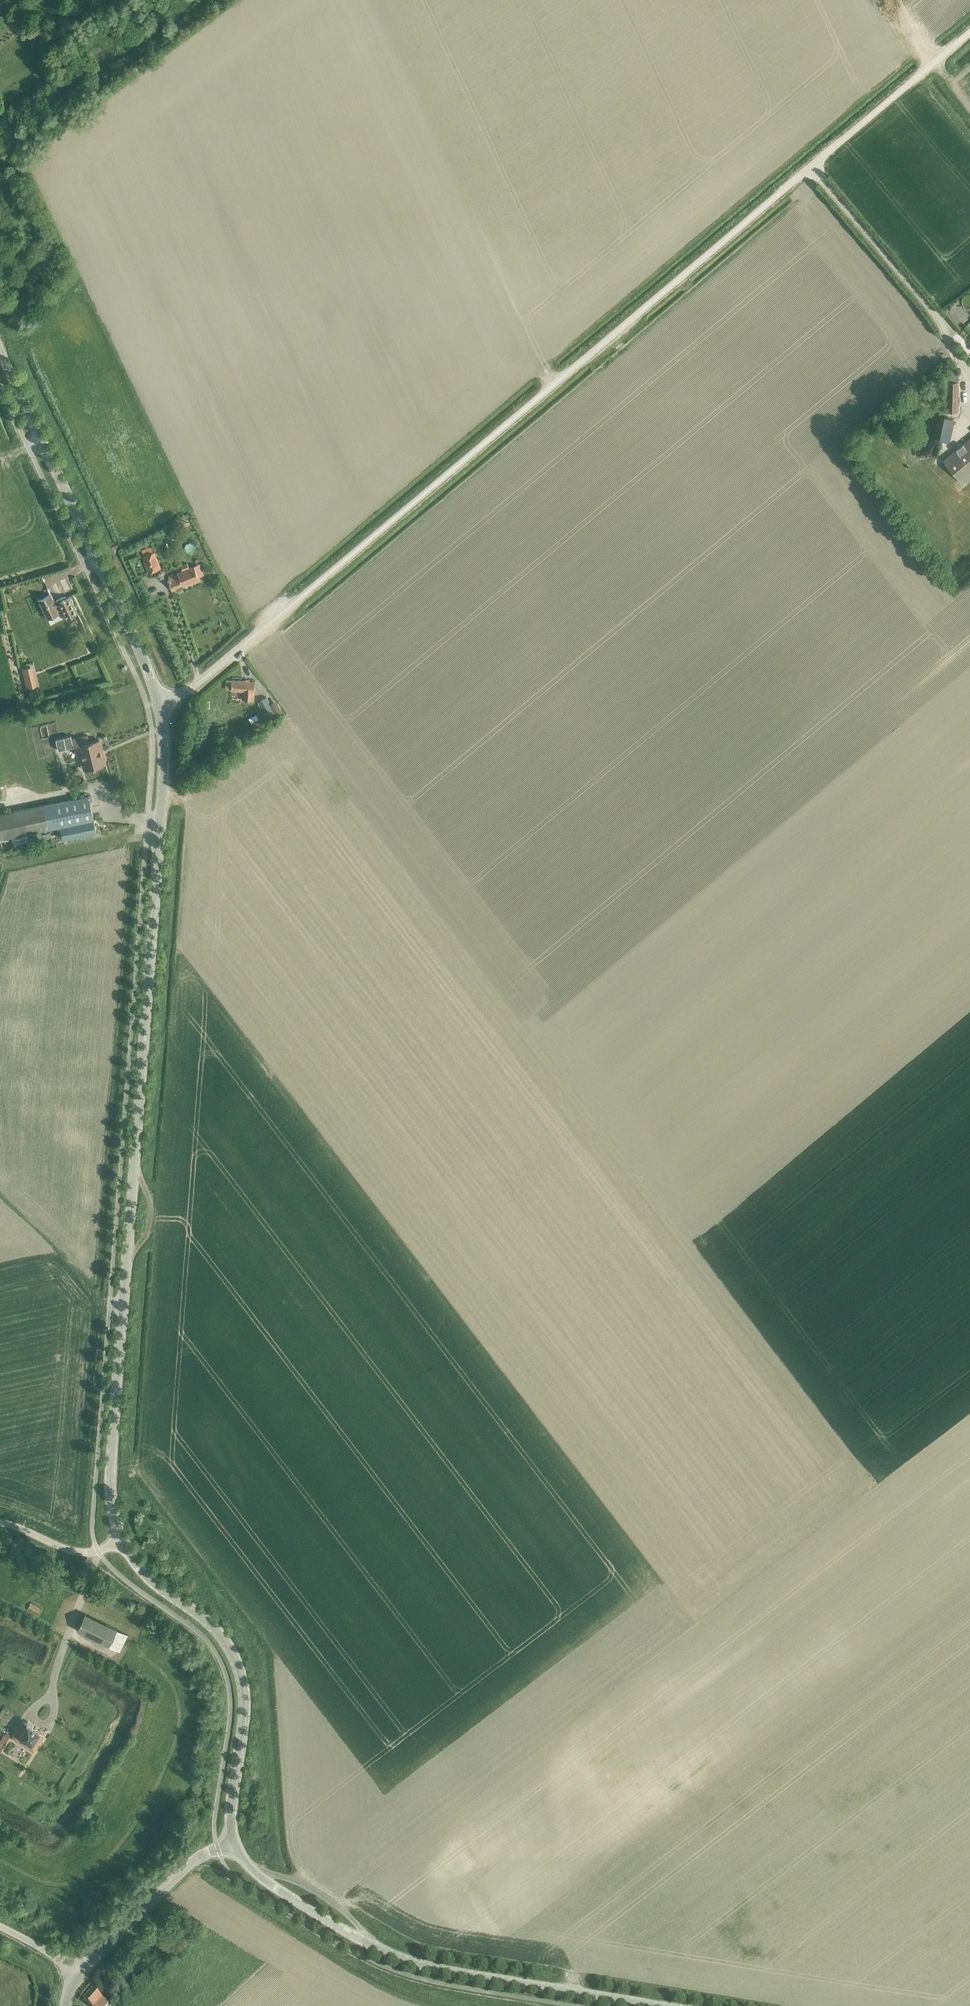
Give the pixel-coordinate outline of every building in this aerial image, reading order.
[(947,370),(946,411),(957,411),(958,370),(947,370)] [(961,483),(969,475),(969,438),(943,461),(961,483)] [(143,557),(149,572),(161,568),(154,552),(143,557)] [(199,576),(204,574),(200,564),(189,568),(187,563),(181,566),(183,570),(168,576),(170,581),(168,582),(172,591),(200,580),(199,576)] [(78,613),(70,596),(66,598),(65,596),(54,601),(51,594),(38,600),(47,619),(62,612),(65,619),(78,613)] [(30,666),(21,668),(26,687),(34,685),(30,666)] [(253,700),(254,692),(255,682),(231,680),(231,681),(226,680),(225,689),(231,690),(242,691),(242,699),(253,700)] [(275,711),(267,697),(258,702),(266,716),(275,711)] [(84,769),(105,764),(99,739),(89,742),(87,735),(71,739),(73,746),(78,745),(84,769)] [(43,805),(0,813),(0,837),(0,839),(48,828),(60,826),(62,839),(96,832),(89,796),(43,805)] [(31,1603),(28,1609),(37,1615),(41,1609),(31,1603)] [(85,1613),(77,1629),(120,1650),(128,1635),(85,1613)] [(84,1714),(94,1715),(94,1708),(85,1707),(84,1714)] [(34,1754),(45,1736),(22,1721),(11,1739),(34,1754)] [(0,1742),(0,1752),(9,1737),(5,1734),(0,1742)] [(106,1997),(109,1994),(101,1987),(98,1990),(106,1997)] [(108,2004),(92,1990),(83,2000),(90,2005),(106,2005),(108,2004)]
